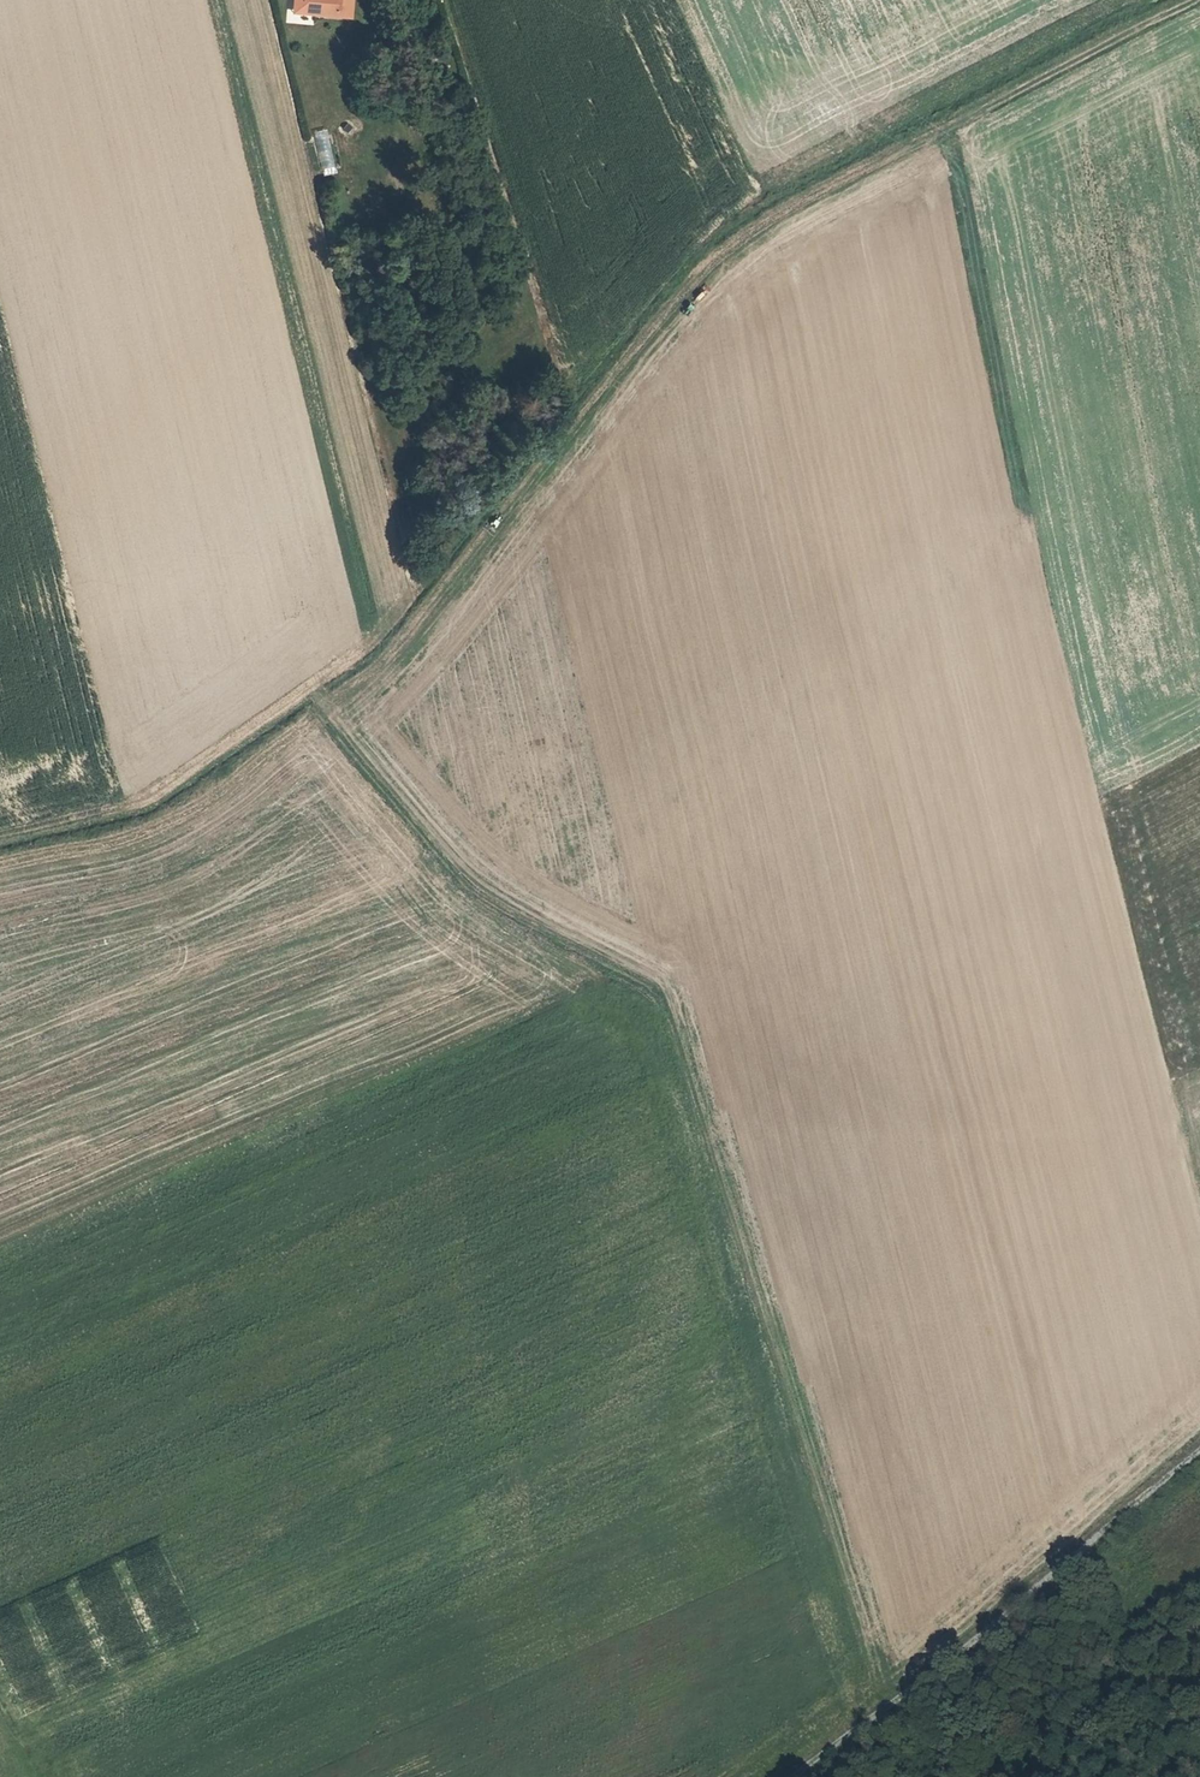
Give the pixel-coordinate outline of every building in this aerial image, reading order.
[(301,13),(351,17),(352,0),(302,0),(301,13)] [(314,131),(324,176),(337,173),(327,129),(314,131)]
